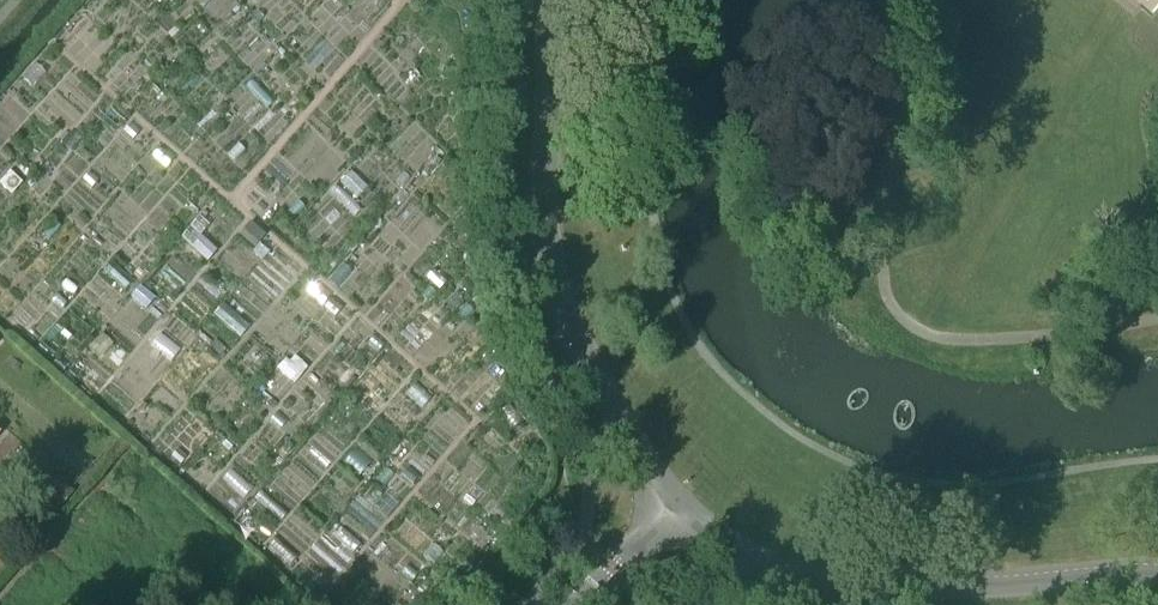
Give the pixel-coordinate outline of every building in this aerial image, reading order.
[(250,223),(243,231),(259,244),(265,236),(250,223)] [(100,360),(114,345),(103,334),(89,349),(100,360)] [(61,508),(74,493),(65,486),(53,501),(61,508)]
